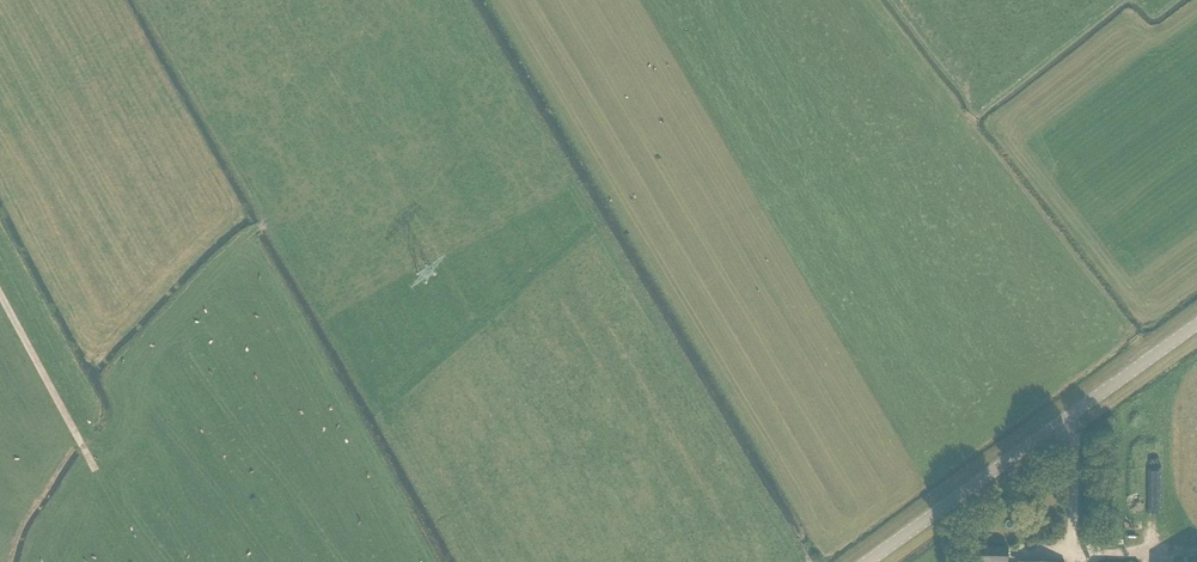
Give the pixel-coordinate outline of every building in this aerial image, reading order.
[(1009,548),(982,547),(981,561),(1008,561),(1009,548)]
